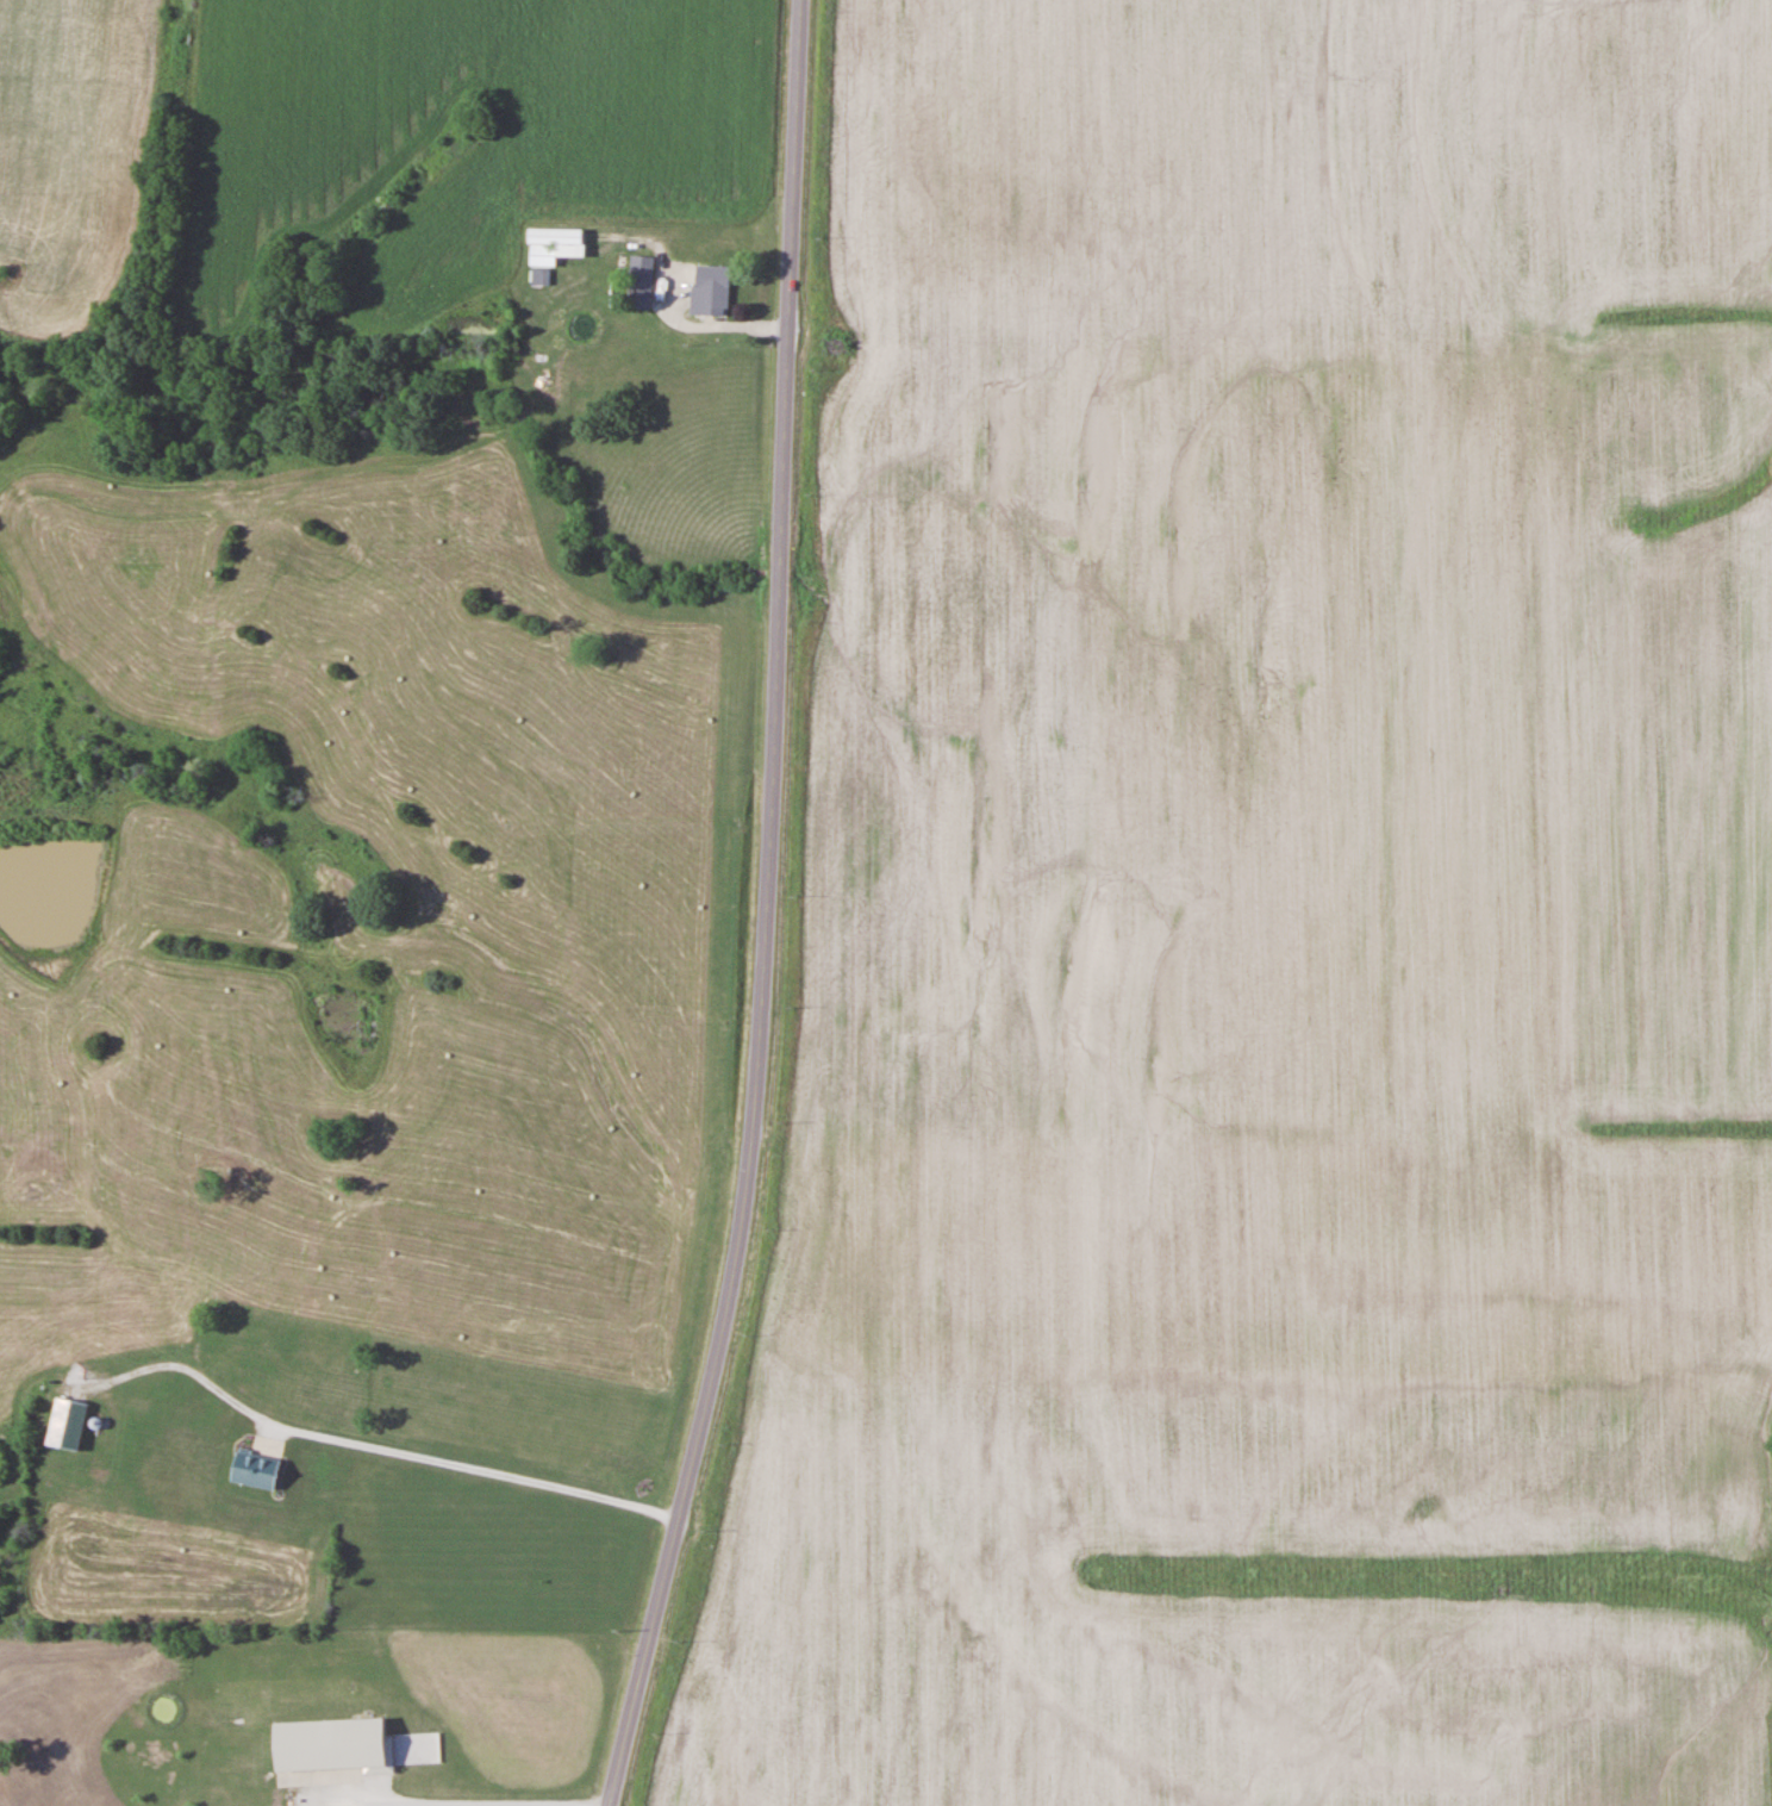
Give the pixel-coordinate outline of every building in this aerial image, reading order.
[(556,257),(584,257),(584,229),(529,229),(529,266),(556,267),(556,257)] [(653,256),(630,256),(630,309),(653,309),(653,256)] [(731,267),(695,266),(694,316),(729,317),(731,267)] [(549,284),(549,269),(531,270),(532,284),(549,284)] [(232,1481),(275,1491),(282,1459),(240,1449),(232,1481)] [(276,1723),(277,1773),(394,1769),(393,1737),(387,1737),(386,1720),(276,1723)]
